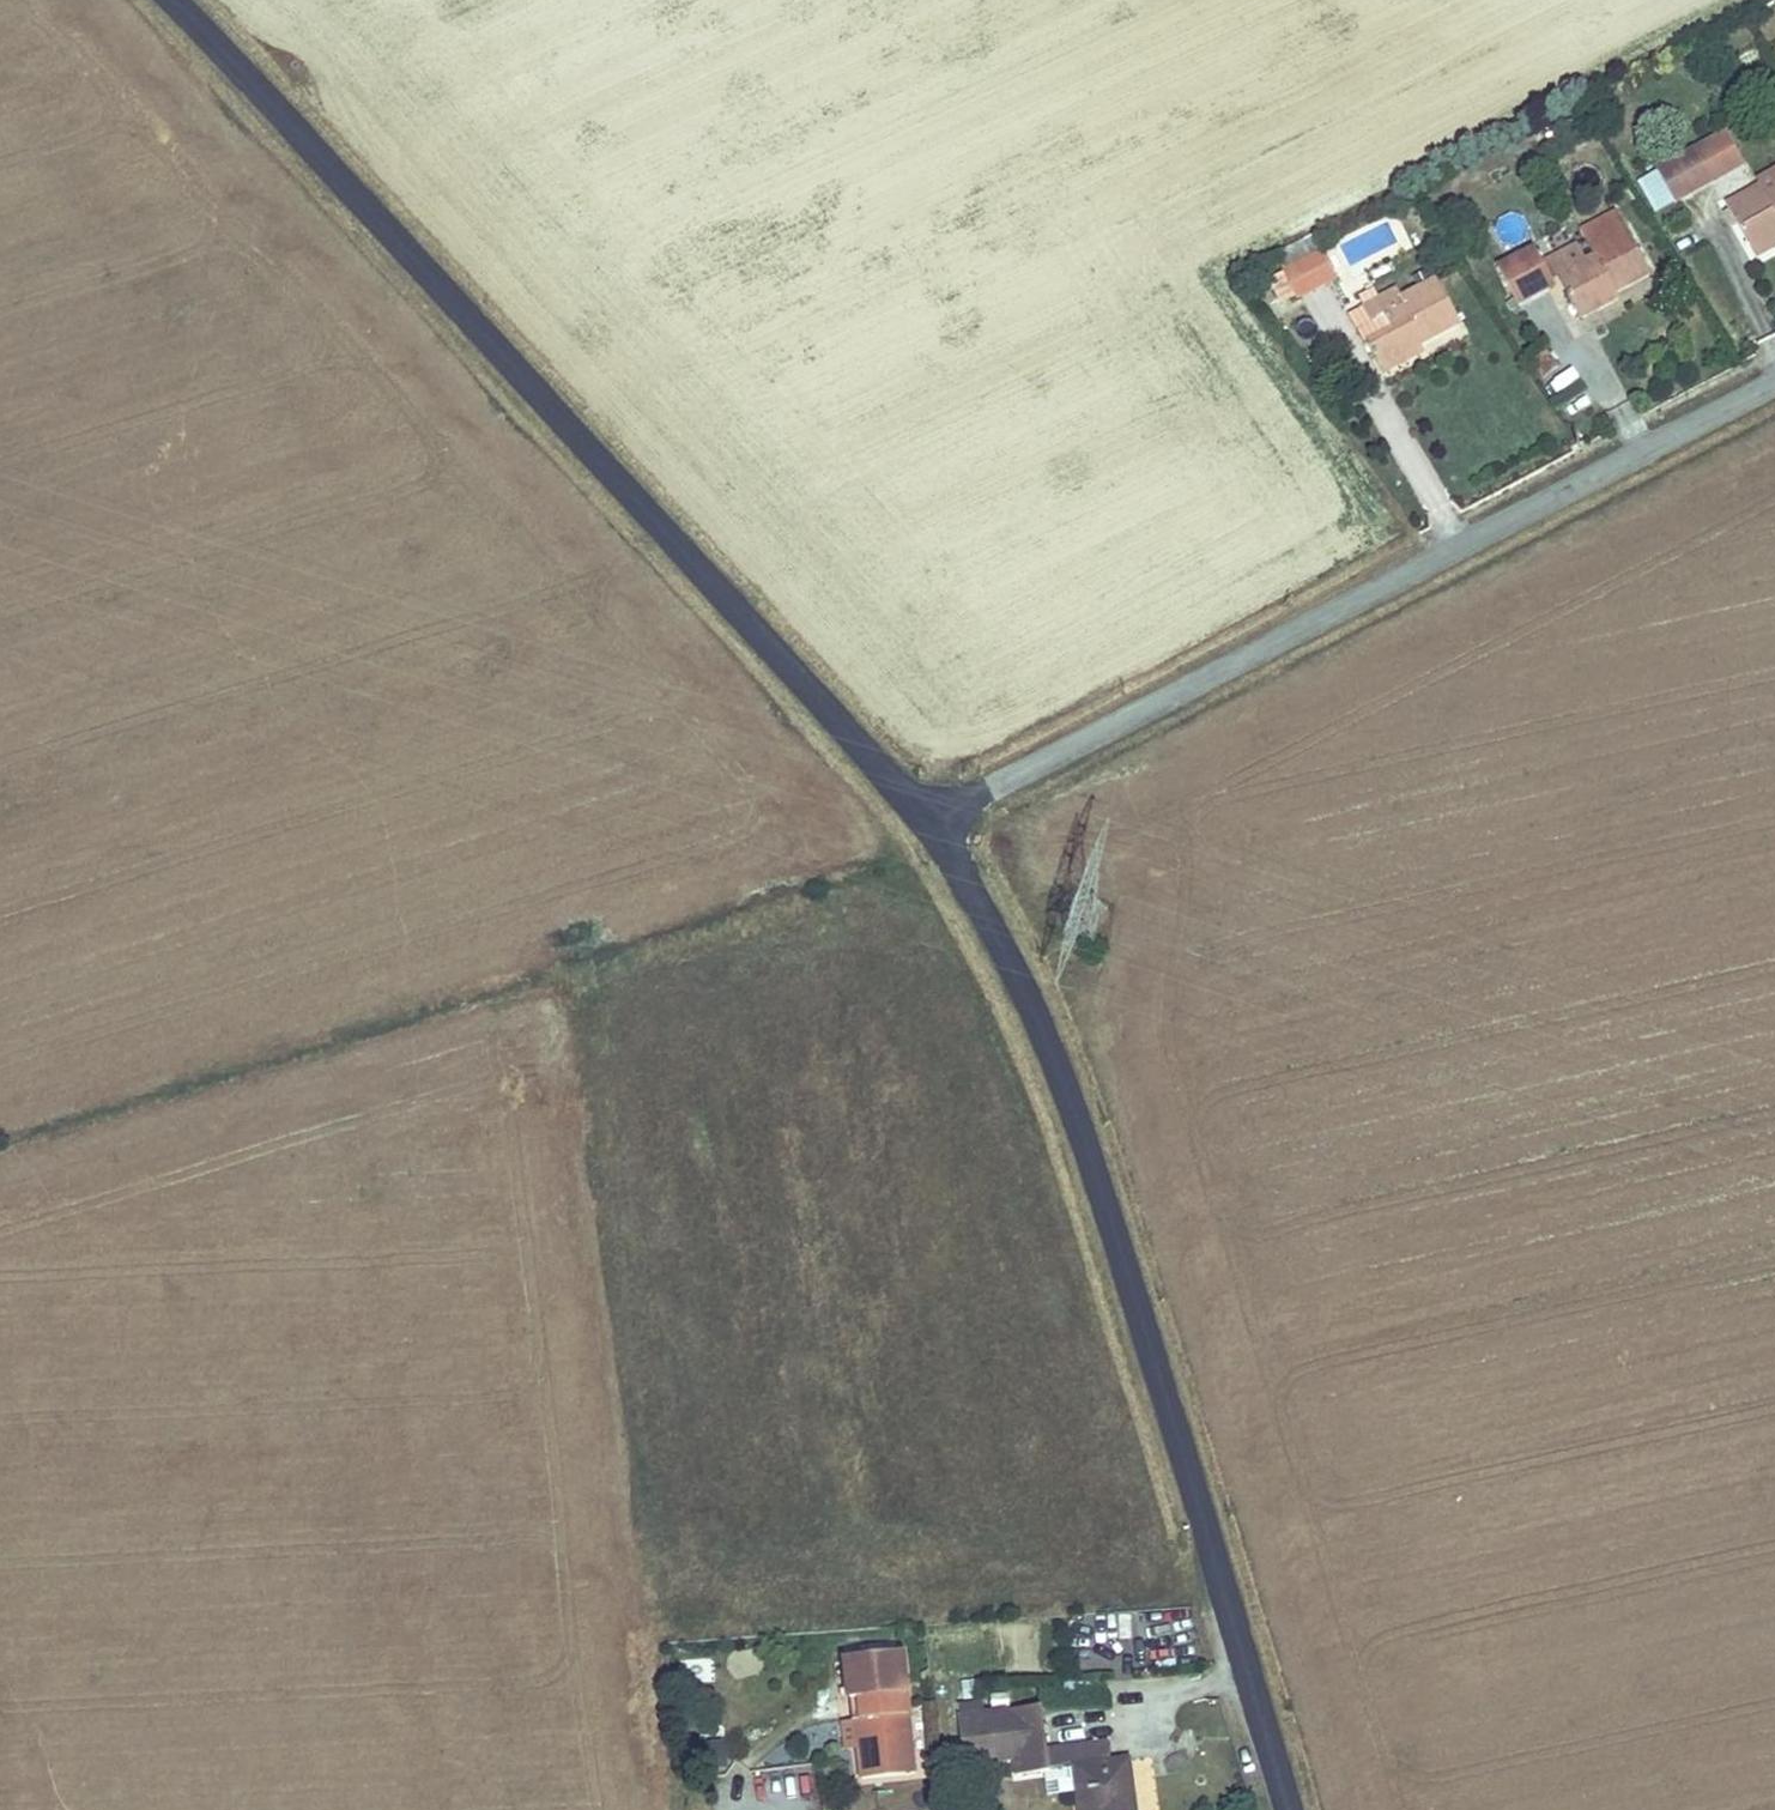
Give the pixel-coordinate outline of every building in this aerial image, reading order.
[(1725,131),(1657,170),(1678,203),(1742,164),(1725,131)] [(1722,202),(1749,249),(1774,233),(1774,188),(1762,195),(1755,183),(1722,202)] [(1573,245),(1557,253),(1577,288),(1566,294),(1579,316),(1610,298),(1606,290),(1645,267),(1622,227),(1585,247),(1591,257),(1582,262),(1573,245)] [(1537,250),(1501,269),(1521,305),(1557,288),(1537,250)] [(1323,251),(1288,269),(1301,295),(1337,278),(1323,251)] [(1394,286),(1362,303),(1372,321),(1382,317),(1389,330),(1367,341),(1381,365),(1458,321),(1433,277),(1399,296),(1394,286)] [(898,1620),(841,1627),(845,1666),(868,1665),(869,1689),(861,1689),(865,1714),(855,1716),(862,1778),(913,1771),(898,1620)] [(868,1665),(845,1666),(848,1691),(861,1689),(869,1689),(868,1665)] [(996,1781),(1022,1778),(1024,1789),(1057,1786),(1058,1803),(1084,1801),(1085,1809),(1140,1809),(1136,1786),(1118,1787),(1114,1758),(1055,1766),(1049,1723),(990,1729),(996,1781)]
